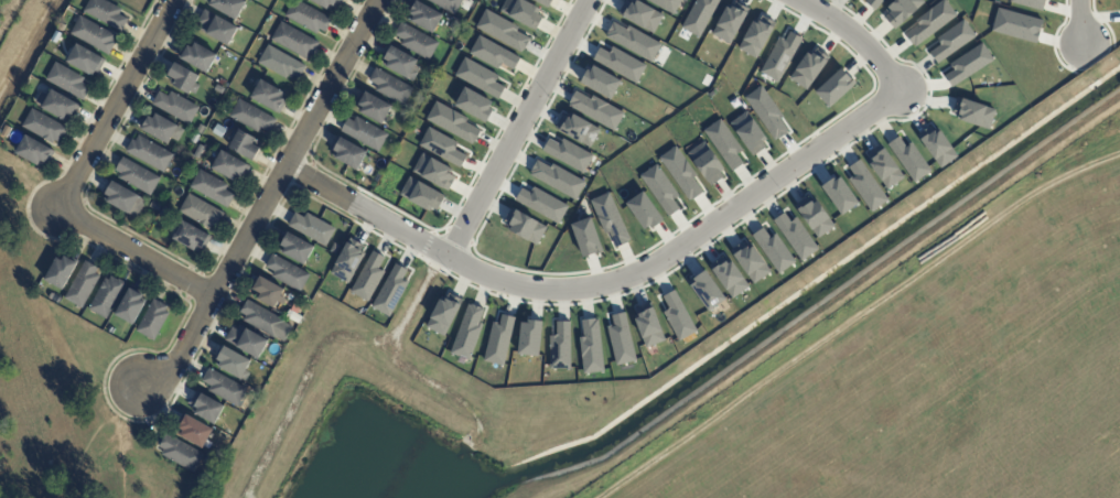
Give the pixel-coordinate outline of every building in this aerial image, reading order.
[(82,13),(89,0),(101,0),(121,11),(118,15),(127,20),(120,33),(82,13)] [(209,7),(213,0),(240,0),(246,3),(245,6),(236,22),(209,7)] [(331,22),(324,33),(319,31),(316,35),(284,18),(294,0),(331,21),(331,22)] [(325,11),(305,0),(342,0),(337,10),(332,7),(330,11),(326,10),(325,11)] [(454,17),(424,0),(463,0),(454,17)] [(499,11),(535,31),(542,17),(537,13),(539,9),(523,0),(505,0),(499,11)] [(636,0),(634,4),(626,0),(617,14),(653,34),(664,15),(636,0)] [(674,14),(681,0),(648,0),(674,14)] [(681,28),(699,37),(719,0),(696,0),(681,28)] [(734,0),(732,7),(728,4),(711,34),(730,44),(750,9),(734,0)] [(863,2),(865,0),(883,0),(874,11),(863,2)] [(884,10),(895,0),(922,0),(924,2),(894,30),(883,18),(887,13),(884,10)] [(915,21),(942,0),(944,0),(956,15),(915,46),(913,44),(912,45),(904,34),(917,24),(915,21)] [(1009,2),(1042,11),(1044,0),(1009,0),(1009,2)] [(409,11),(411,8),(412,8),(416,2),(442,17),(432,35),(408,22),(410,17),(408,15),(409,14),(408,14),(409,11)] [(997,8),(991,31),(1035,43),(1042,20),(997,8)] [(486,9),(475,28),(520,52),(521,50),(524,51),(530,39),(517,31),(519,26),(486,9)] [(231,40),(227,48),(205,35),(206,34),(201,31),(203,26),(198,24),(205,11),(238,29),(231,40)] [(762,15),(758,21),(754,19),(737,48),(756,58),(775,23),(762,15)] [(111,34),(115,36),(111,43),(114,44),(107,56),(68,35),(78,17),(111,34)] [(446,17),(452,20),(448,29),(441,25),(446,17)] [(963,20),(976,36),(937,63),(929,52),(940,44),(936,39),(963,20)] [(628,25),(626,30),(613,22),(605,36),(650,62),(660,44),(628,25)] [(317,45),(312,56),(309,54),(305,61),(270,41),(281,23),(319,44),(317,45)] [(401,44),(402,41),(394,36),(401,23),(439,44),(429,62),(400,46),(401,44)] [(455,23),(461,25),(457,33),(452,31),(455,23)] [(789,32),(785,41),(779,37),(760,72),(778,82),(803,39),(789,32)] [(478,35),(469,54),(497,69),(502,63),(513,69),(519,58),(478,35)] [(982,43),(993,61),(951,88),(944,76),(954,69),(949,64),(982,43)] [(216,56),(206,75),(180,61),(186,47),(192,50),(194,44),(216,56)] [(104,62),(97,74),(94,72),(90,77),(86,74),(85,76),(63,64),(74,45),(100,61),(101,59),(105,61),(104,62)] [(305,68),(299,79),(293,76),(291,79),(288,77),(286,80),(257,64),(268,46),(305,67),(305,68)] [(612,46),(609,53),(600,47),(593,59),(636,84),(646,65),(612,46)] [(386,68),(387,67),(384,65),(386,62),(384,61),(391,47),(418,63),(413,71),(419,75),(414,83),(409,79),(408,82),(386,68)] [(816,47),(812,53),(809,50),(789,78),(806,90),(829,57),(816,47)] [(464,57),(454,75),(497,99),(504,88),(494,83),(498,76),(464,57)] [(83,79),(80,84),(89,88),(83,102),(44,82),(54,64),(83,79)] [(195,85),(202,88),(196,96),(191,93),(189,97),(172,88),(173,86),(171,85),(173,80),(168,77),(174,65),(198,77),(195,85)] [(593,65),(590,72),(586,69),(580,83),(611,100),(621,80),(593,65)] [(850,76),(849,78),(841,68),(815,93),(829,108),(857,84),(850,76)] [(375,89),(377,87),(368,83),(376,69),(413,90),(403,108),(374,91),(375,89)] [(284,98),(283,100),(287,101),(279,115),(276,113),(274,115),(248,99),(259,82),(286,96),(284,98)] [(761,85),(743,98),(774,141),(787,131),(778,119),(783,116),(761,85)] [(218,86),(226,90),(223,96),(215,91),(218,86)] [(465,87),(454,106),(485,122),(492,109),(489,108),(493,102),(465,87)] [(79,108),(72,120),(68,118),(65,122),(62,120),(61,122),(39,109),(49,90),(79,108)] [(592,95),(590,99),(575,91),(569,102),(570,104),(569,106),(614,131),(624,112),(592,95)] [(151,106),(158,93),(168,98),(170,93),(198,109),(189,127),(151,106)] [(394,108),(384,128),(360,116),(362,113),(360,113),(363,109),(359,108),(359,107),(358,106),(362,99),(364,100),(366,95),(394,108)] [(957,97),(951,112),(960,116),(959,120),(989,130),(995,110),(957,97)] [(276,122),(268,134),(259,130),(257,134),(228,119),(238,100),(276,121),(276,122)] [(435,100),(426,120),(471,144),(472,142),(474,142),(481,130),(465,122),(467,118),(435,100)] [(66,130),(62,137),(61,137),(57,143),(54,141),(52,144),(47,142),(47,143),(42,140),(43,138),(26,129),(25,130),(21,128),(31,110),(66,130)] [(746,111),(766,139),(762,142),(766,148),(753,156),(729,123),(746,111)] [(572,115),(570,119),(562,115),(554,128),(590,148),(600,130),(572,115)] [(177,128),(168,147),(140,131),(148,118),(153,120),(155,116),(177,128)] [(342,130),(347,120),(353,122),(356,118),(388,136),(378,153),(341,133),(342,130)] [(720,119),(703,131),(732,171),(743,163),(736,154),(742,150),(720,119)] [(930,126),(934,131),(937,129),(957,156),(939,169),(916,136),(930,126)] [(429,127),(419,145),(460,167),(466,155),(454,149),(457,143),(429,127)] [(257,143),(255,147),(258,149),(250,163),(226,150),(231,141),(228,140),(233,131),(236,133),(236,131),(257,143)] [(194,134),(200,138),(195,145),(190,142),(194,134)] [(53,154),(46,165),(43,164),(41,167),(36,165),(34,167),(13,155),(14,153),(12,152),(15,145),(17,147),(23,136),(53,154)] [(146,141),(173,156),(163,175),(125,153),(131,140),(134,142),(138,137),(146,141)] [(898,137),(905,147),(911,143),(930,172),(914,183),(886,144),(898,137)] [(367,154),(357,173),(334,161),(337,155),(333,153),(334,151),(332,151),(335,145),(337,145),(341,139),(367,154)] [(562,139),(559,144),(549,139),(542,151),(582,173),(592,155),(562,139)] [(723,170),(720,172),(723,177),(710,186),(687,153),(703,141),(723,170)] [(880,144),(904,178),(886,191),(869,164),(872,162),(866,154),(880,144)] [(676,145),(658,158),(688,202),(702,192),(692,178),(697,175),(676,145)] [(249,169),(243,180),(239,177),(238,178),(236,182),(233,180),(231,182),(209,169),(220,151),(246,166),(247,164),(250,166),(249,169)] [(422,153),(412,172),(448,191),(455,177),(450,174),(452,170),(422,153)] [(150,197),(117,180),(120,174),(115,171),(121,159),(160,180),(150,197)] [(552,164),(550,167),(537,160),(530,172),(530,173),(529,175),(574,201),(585,182),(552,164)] [(859,160),(889,201),(871,213),(847,180),(853,175),(848,167),(859,160)] [(668,217),(679,209),(672,199),(678,196),(656,164),(639,176),(668,217)] [(227,187),(225,192),(234,196),(226,209),(189,188),(200,171),(227,186),(227,187)] [(409,176),(400,195),(430,210),(431,207),(437,210),(445,196),(409,176)] [(840,176),(834,181),(832,178),(820,187),(841,216),(859,203),(840,176)] [(139,197),(128,216),(107,204),(108,203),(106,202),(107,198),(104,197),(112,183),(139,197)] [(534,187),(530,193),(521,188),(515,201),(558,225),(568,206),(534,187)] [(663,220),(651,228),(649,226),(644,230),(625,204),(643,192),(663,220)] [(615,247),(629,240),(609,193),(590,201),(604,234),(609,232),(615,247)] [(225,216),(223,219),(222,218),(216,229),(212,227),(211,229),(207,228),(206,229),(201,226),(202,225),(184,215),(184,216),(180,214),(190,195),(225,216)] [(807,196),(811,202),(815,198),(834,227),(817,239),(794,205),(807,196)] [(159,213),(149,207),(152,202),(161,207),(159,213)] [(511,207),(503,221),(511,226),(509,230),(536,246),(546,227),(511,207)] [(784,213),(789,221),(796,217),(818,249),(801,261),(773,220),(784,213)] [(295,215),(304,219),(306,215),(335,230),(325,248),(287,227),(294,215),(295,215)] [(590,217),(602,252),(594,255),(594,253),(582,258),(570,225),(590,217)] [(209,240),(204,250),(201,249),(198,253),(194,251),(193,252),(171,240),(181,221),(207,237),(207,236),(212,237),(209,240)] [(763,228),(769,238),(775,235),(795,262),(778,274),(751,236),(763,228)] [(309,259),(303,268),(282,255),(282,253),(280,252),(282,249),(280,248),(281,246),(279,246),(283,239),(283,240),(288,234),(314,249),(309,259)] [(349,238),(330,273),(348,283),(365,253),(360,251),(364,246),(349,238)] [(743,241),(746,247),(751,243),(771,272),(754,285),(730,251),(743,241)] [(340,246),(335,255),(330,251),(333,243),(340,246)] [(373,250),(349,292),(367,302),(384,272),(378,269),(385,258),(373,250)] [(272,275),(273,273),(265,269),(271,256),(310,277),(300,294),(271,279),(272,275)] [(721,257),(724,261),(729,259),(750,286),(732,300),(708,266),(721,257)] [(66,259),(77,266),(62,292),(44,281),(57,260),(62,262),(65,258),(66,259)] [(87,264),(97,270),(94,275),(98,278),(82,310),(64,301),(84,262),(87,264)] [(407,270),(402,279),(408,282),(389,317),(370,307),(395,263),(407,270)] [(706,270),(693,279),(692,278),(687,282),(708,311),(725,299),(706,270)] [(120,282),(126,284),(105,321),(87,311),(105,280),(108,282),(110,278),(118,282),(118,281),(120,282)] [(257,301),(260,296),(252,292),(260,279),(283,292),(280,297),(287,302),(283,306),(278,303),(273,311),(257,301)] [(132,292),(142,297),(140,302),(144,305),(132,327),(115,317),(129,290),(132,292)] [(675,290),(697,331),(678,340),(663,313),(666,311),(666,310),(668,308),(661,296),(675,290)] [(49,300),(52,293),(62,299),(58,305),(49,300)] [(441,296),(426,327),(444,336),(462,300),(448,293),(445,299),(441,296)] [(154,302),(168,308),(165,313),(169,315),(153,343),(136,333),(152,301),(154,302)] [(244,321),(246,317),(239,314),(247,302),(284,323),(274,340),(243,323),(244,321)] [(650,302),(665,340),(645,348),(634,318),(638,317),(635,307),(650,302)] [(467,304),(450,354),(470,361),(483,325),(478,324),(484,308),(471,304),(471,305),(467,304)] [(624,312),(636,360),(616,366),(606,326),(613,325),(611,315),(624,312)] [(493,322),(483,360),(504,366),(515,317),(502,314),(499,324),(493,322)] [(295,317),(302,321),(299,326),(293,323),(295,317)] [(581,320),(583,337),(579,337),(583,374),(603,371),(596,317),(581,320)] [(527,320),(527,323),(520,322),(517,354),(538,356),(541,322),(527,320)] [(556,321),(556,335),(552,335),(552,336),(549,336),(549,369),(570,368),(570,321),(556,321)] [(267,344),(258,361),(236,348),(237,346),(226,340),(233,328),(238,331),(240,326),(247,329),(246,331),(268,343),(267,344)] [(218,369),(219,367),(217,366),(218,362),(216,361),(224,348),(250,364),(246,371),(251,375),(247,383),(241,380),(240,381),(218,369)] [(208,390),(209,388),(201,383),(208,370),(246,391),(236,409),(207,392),(208,390)] [(224,409),(214,427),(194,416),(196,411),(193,409),(194,408),(191,405),(197,393),(224,409)] [(212,432),(202,451),(180,439),(181,436),(179,435),(180,432),(177,430),(185,418),(212,432)] [(162,454),(163,452),(159,448),(165,436),(203,457),(193,475),(161,457),(162,454)]
